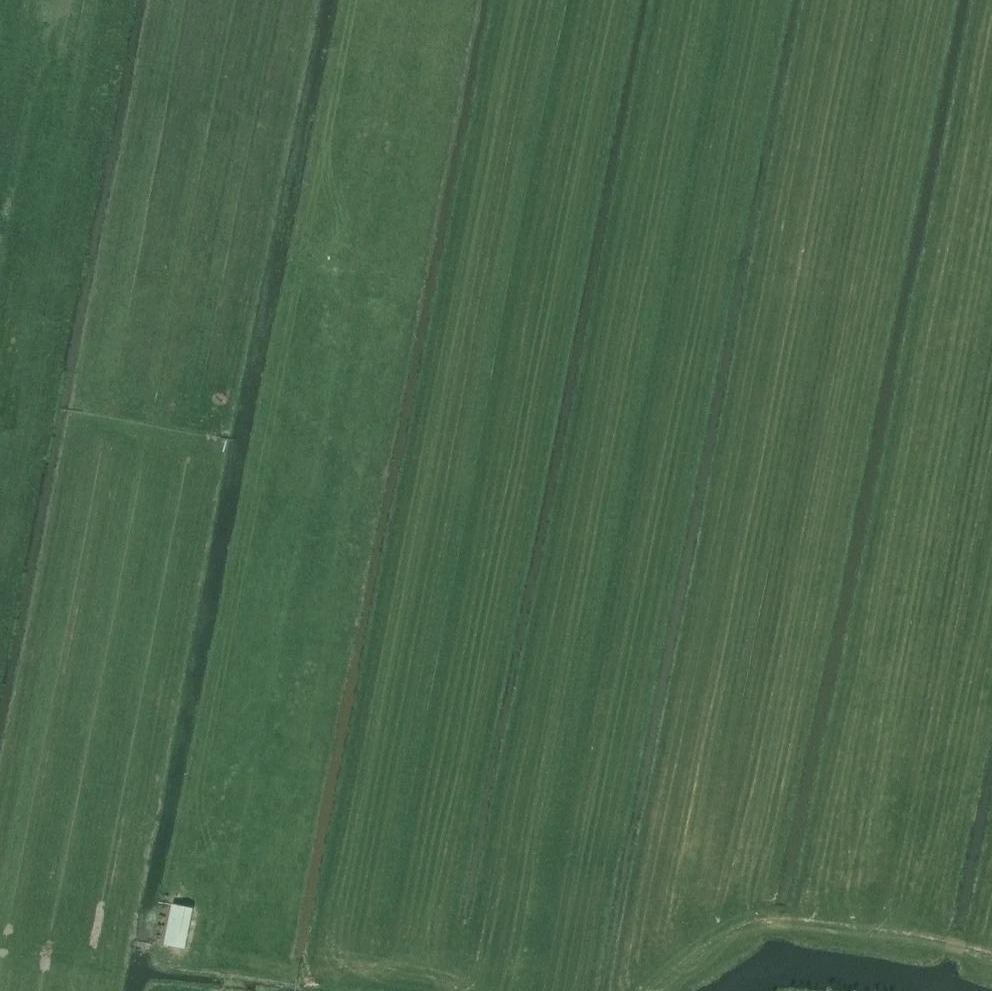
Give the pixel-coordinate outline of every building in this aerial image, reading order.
[(184,949),(192,908),(171,903),(162,945),(184,949)]
